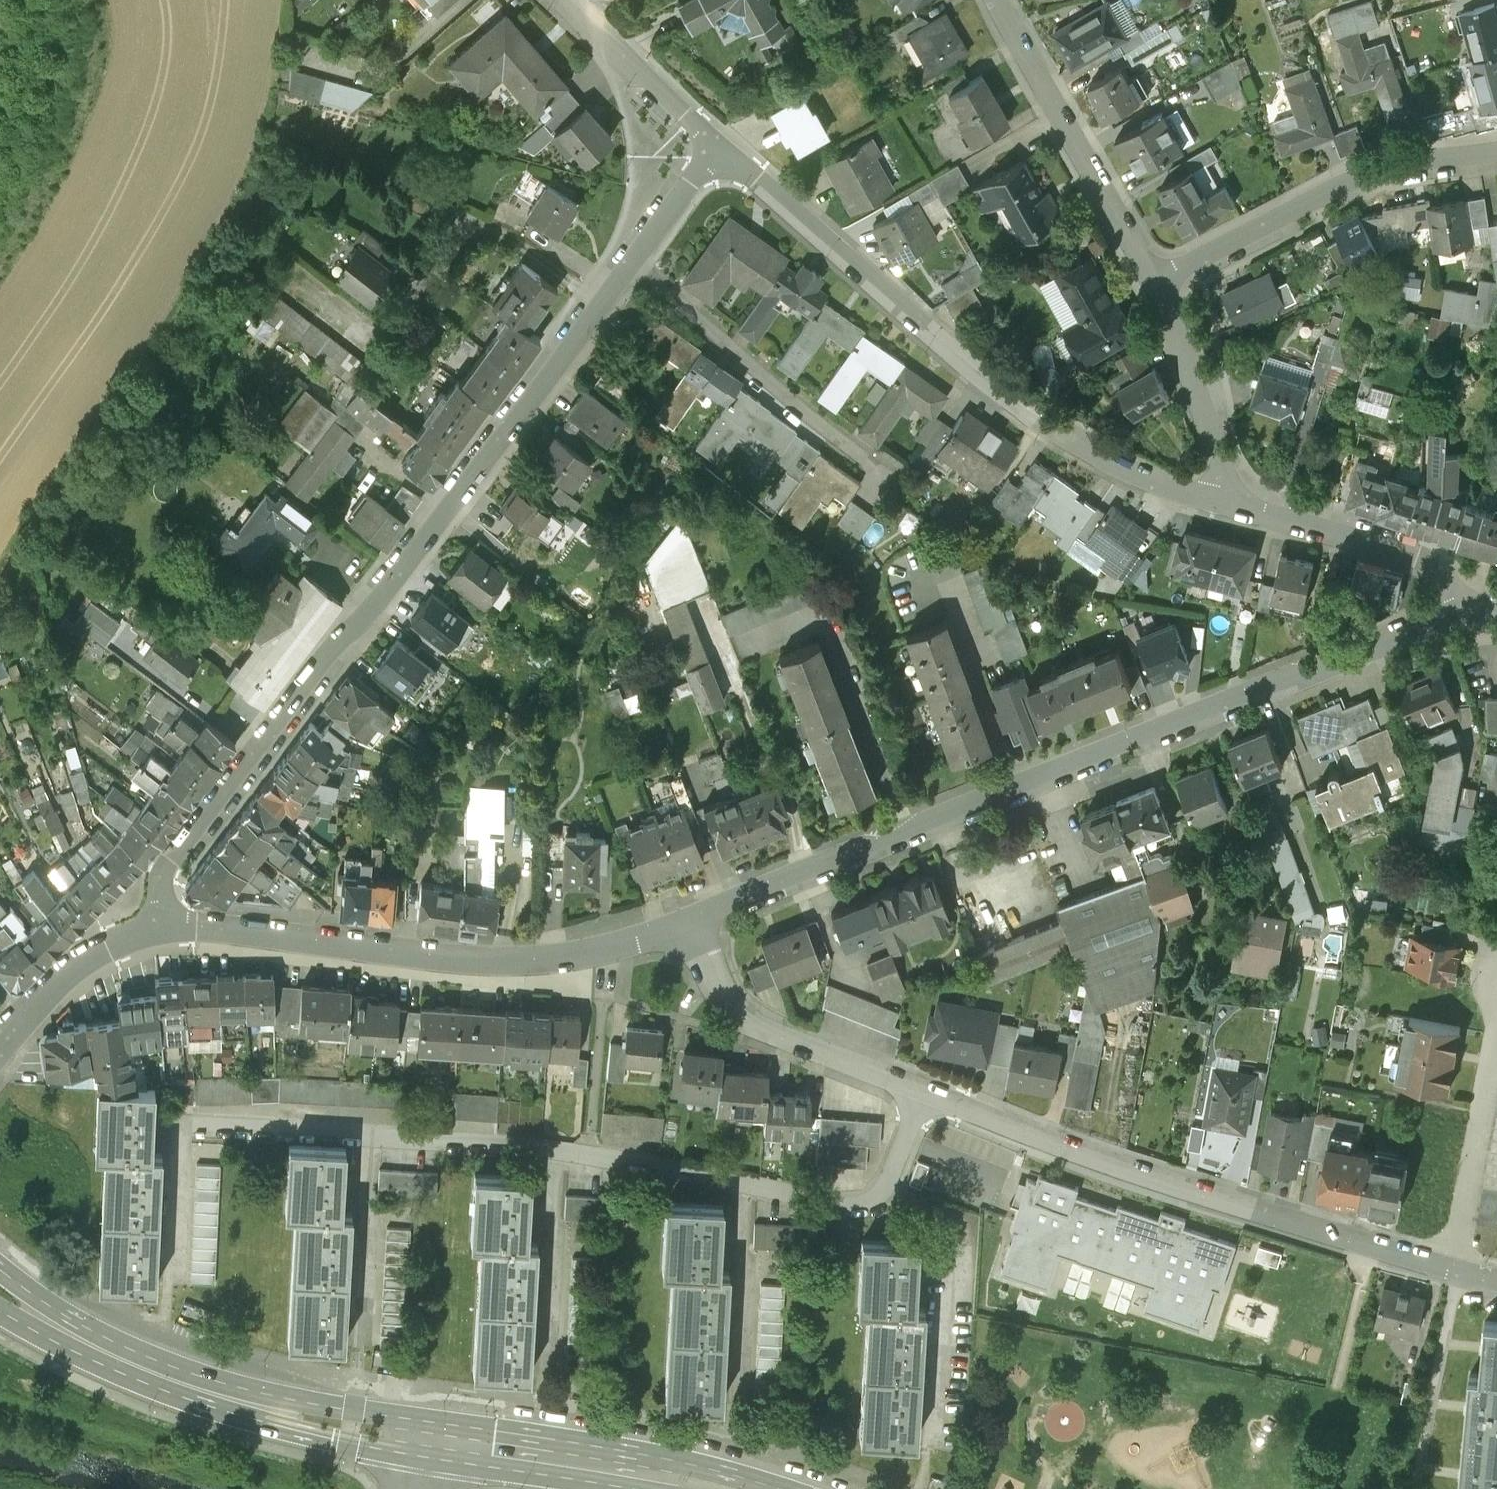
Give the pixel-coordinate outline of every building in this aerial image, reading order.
[(771,0),(682,0),(694,21),(710,13),(712,16),(715,14),(746,24),(748,28),(752,26),(758,37),(766,33),(770,34),(771,31),(782,25),(773,8),(775,2),(775,1),(771,0)] [(1373,0),(1372,0),(1330,14),(1338,37),(1359,30),(1381,22),(1373,0)] [(1456,12),(1462,11),(1462,9),(1476,5),(1476,4),(1477,4),(1476,0),(1453,0),(1456,12)] [(1476,4),(1476,5),(1462,9),(1462,11),(1475,55),(1469,57),(1469,58),(1496,50),(1496,4),(1496,0),(1492,0),(1477,4),(1476,4)] [(1109,2),(1056,31),(1075,64),(1119,39),(1127,34),(1126,33),(1109,2)] [(944,8),(907,29),(924,59),(928,57),(934,67),(967,48),(944,8)] [(565,81),(505,13),(451,61),(478,92),(502,71),(534,108),(544,100),(564,82),(565,81)] [(1140,26),(1126,33),(1127,34),(1119,39),(1126,50),(1146,38),(1147,38),(1140,26)] [(1359,30),(1338,37),(1348,69),(1342,71),(1348,91),(1376,82),(1387,117),(1409,110),(1392,56),(1370,63),(1359,30)] [(1146,38),(1126,50),(1132,61),(1152,50),(1146,38)] [(1469,58),(1477,85),(1455,91),(1460,109),(1472,106),(1472,108),(1496,101),(1496,103),(1496,102),(1496,50),(1469,58)] [(1233,58),(1202,76),(1216,99),(1242,84),(1233,58)] [(326,75),(290,66),(288,90),(320,98),(326,75)] [(1123,66),(1090,84),(1088,87),(1097,102),(1096,103),(1096,104),(1097,103),(1105,117),(1104,118),(1105,119),(1141,99),(1140,98),(1130,78),(1123,66)] [(962,68),(941,80),(947,90),(968,78),(962,68)] [(968,78),(947,90),(959,112),(956,114),(970,140),(1007,119),(981,71),(968,78)] [(1149,93),(1138,74),(1130,78),(1140,98),(1149,93)] [(372,88),(326,75),(320,98),(351,107),(371,89),(372,88)] [(1314,76),(1286,86),(1298,121),(1274,130),(1283,153),(1333,135),(1334,134),(1334,132),(1314,76)] [(564,82),(544,100),(554,111),(574,93),(564,82)] [(800,91),(772,107),(782,125),(780,126),(785,135),(789,133),(796,146),(825,129),(813,107),(810,109),(800,91)] [(574,93),(554,111),(545,119),(555,130),(584,104),(574,93)] [(1472,108),(1477,126),(1476,126),(1476,128),(1496,123),(1496,105),(1496,103),(1496,101),(1472,108)] [(555,130),(554,130),(568,147),(573,143),(586,157),(611,134),(584,104),(555,130)] [(1448,108),(1424,115),(1430,135),(1453,129),(1454,132),(1476,126),(1477,126),(1472,108),(1472,106),(1460,109),(1449,112),(1448,108)] [(1163,111),(1144,122),(1144,123),(1116,139),(1125,154),(1130,151),(1141,171),(1184,146),(1164,112),(1163,112),(1163,111)] [(553,132),(543,121),(518,142),(533,149),(553,132)] [(1357,123),(1345,128),(1353,150),(1366,145),(1357,123)] [(1345,128),(1334,132),(1334,134),(1333,135),(1341,155),(1353,151),(1353,150),(1345,128)] [(870,133),(824,159),(851,206),(891,183),(874,151),(879,148),(870,133)] [(1211,144),(1187,158),(1193,169),(1192,170),(1193,171),(1218,157),(1211,144)] [(1021,158),(970,187),(982,209),(994,202),(993,199),(1000,195),(1008,210),(1040,192),(1021,158)] [(970,187),(956,162),(931,175),(939,190),(944,199),(968,186),(969,187),(970,187)] [(541,178),(526,168),(513,188),(533,201),(539,192),(534,189),(541,178)] [(1192,170),(1161,187),(1185,230),(1216,213),(1206,196),(1193,171),(1192,170)] [(931,175),(907,189),(913,199),(915,198),(917,202),(939,190),(931,175)] [(575,200),(541,178),(534,189),(539,192),(533,201),(526,213),(555,231),(575,200)] [(1226,185),(1206,196),(1216,213),(1235,202),(1226,185)] [(1040,192),(1008,210),(1014,221),(1007,225),(1015,240),(1054,218),(1046,203),(1040,192)] [(1486,195),(1470,197),(1475,224),(1490,222),(1486,195)] [(913,199),(873,222),(894,259),(895,258),(902,270),(919,260),(913,250),(937,236),(917,202),(915,198),(913,199)] [(1385,212),(1362,216),(1381,250),(1393,244),(1410,242),(1407,226),(1433,222),(1430,204),(1432,203),(1431,198),(1384,206),(1385,212)] [(1432,203),(1430,204),(1433,222),(1438,246),(1473,241),(1466,198),(1432,203)] [(1061,214),(1053,200),(1046,203),(1054,218),(1061,214)] [(730,214),(684,278),(712,298),(735,266),(765,287),(783,262),(787,256),(730,214)] [(1362,215),(1336,229),(1351,258),(1354,264),(1381,250),(1362,216),(1362,215)] [(385,244),(363,227),(352,241),(356,244),(357,243),(375,256),(385,244)] [(1340,237),(1329,243),(1340,264),(1351,258),(1340,237)] [(375,256),(357,243),(356,244),(349,254),(350,261),(338,277),(369,301),(384,282),(383,276),(389,268),(375,256)] [(1075,357),(1073,358),(1071,358),(1069,359),(1067,362),(1065,363),(1063,363),(1061,364),(1060,365),(1059,367),(1056,368),(1052,366),(1048,366),(1045,367),(1042,370),(1040,374),(1040,378),(1042,381),(1044,384),(1048,386),(1052,386),(1056,384),(1058,387),(1068,381),(1070,381),(1072,380),(1074,378),(1076,377),(1078,376),(1080,375),(1082,373),(1084,372),(1086,372),(1087,371),(1090,369),(1091,365),(1090,362),(1088,359),(1137,332),(1119,300),(1116,301),(1091,256),(1088,258),(1090,261),(1063,277),(1061,273),(1057,276),(1066,293),(1068,292),(1083,319),(1066,327),(1081,353),(1079,354),(1077,355),(1075,356),(1075,357)] [(977,260),(941,282),(949,296),(985,274),(977,260)] [(558,288),(522,261),(508,280),(511,283),(495,305),(507,314),(527,329),(558,288)] [(825,292),(783,262),(765,287),(738,326),(755,338),(786,294),(811,312),(822,296),(825,292)] [(1257,278),(1258,279),(1244,286),(1243,284),(1225,293),(1238,323),(1296,296),(1288,279),(1279,283),(1272,270),(1257,278)] [(1417,294),(1419,273),(1402,272),(1400,293),(1417,294)] [(1447,285),(1442,312),(1490,320),(1496,301),(1496,278),(1482,275),(1479,291),(1447,285)] [(970,284),(945,298),(959,323),(984,309),(970,284)] [(310,321),(272,291),(258,310),(296,340),(310,321)] [(811,312),(777,361),(795,373),(826,329),(851,346),(862,330),(865,327),(822,296),(811,312)] [(527,329),(507,314),(498,327),(501,329),(485,350),(515,372),(540,338),(527,329)] [(635,338),(616,365),(618,366),(610,377),(609,378),(625,389),(626,391),(657,348),(686,369),(700,350),(702,347),(655,314),(637,339),(635,338)] [(374,370),(310,321),(296,340),(358,387),(360,389),(374,370)] [(851,346),(817,393),(835,406),(866,362),(891,380),(903,363),(905,361),(862,330),(851,346)] [(1335,348),(1321,344),(1310,376),(1325,380),(1335,348)] [(1137,346),(1118,356),(1124,368),(1129,365),(1143,357),(1137,346)] [(485,350),(461,383),(487,402),(491,405),(515,372),(485,350)] [(686,369),(655,413),(673,426),(704,383),(728,400),(739,385),(742,380),(700,350),(686,369)] [(1143,357),(1129,365),(1137,378),(1151,370),(1143,357)] [(891,380),(867,414),(884,427),(907,395),(931,412),(932,412),(945,393),(903,363),(891,380)] [(1124,368),(1101,380),(1110,395),(1120,389),(1119,388),(1137,378),(1129,365),(1124,368)] [(1137,378),(1119,388),(1120,389),(1135,416),(1170,396),(1154,368),(1137,378)] [(1290,377),(1262,368),(1252,400),(1257,402),(1284,410),(1282,416),(1296,420),(1298,414),(1299,415),(1309,383),(1308,383),(1309,381),(1290,375),(1290,377)] [(625,389),(609,378),(610,377),(603,372),(595,383),(617,400),(625,389)] [(1394,391),(1371,384),(1373,377),(1365,375),(1355,405),(1387,414),(1394,391)] [(447,395),(442,392),(425,415),(429,418),(418,434),(417,434),(446,457),(447,456),(456,443),(457,444),(479,414),(478,414),(487,402),(461,383),(458,380),(447,395)] [(728,400),(696,444),(719,460),(745,422),(754,429),(753,430),(779,448),(795,430),(796,429),(768,409),(767,410),(759,404),(761,400),(739,385),(728,400)] [(1093,386),(1083,391),(1086,398),(1096,392),(1093,386)] [(360,389),(358,387),(346,403),(365,418),(380,429),(383,426),(389,431),(398,419),(360,389)] [(338,413),(306,388),(278,423),(311,448),(310,449),(330,464),(350,438),(331,423),(337,414),(338,413)] [(1120,389),(1110,395),(1125,422),(1135,416),(1120,389)] [(626,419),(590,391),(582,401),(571,416),(607,444),(626,419)] [(1284,410),(1257,402),(1256,405),(1282,416),(1284,410)] [(357,429),(365,418),(346,403),(338,413),(337,414),(357,429)] [(931,412),(915,433),(926,441),(942,418),(932,412),(931,412)] [(983,428),(961,413),(952,426),(952,427),(940,444),(974,469),(971,473),(986,484),(1015,444),(986,423),(983,428)] [(884,427),(867,414),(858,426),(875,439),(884,427)] [(926,441),(914,458),(925,465),(940,444),(952,427),(952,426),(942,418),(926,441)] [(446,457),(417,434),(418,434),(398,419),(389,431),(408,446),(411,442),(415,446),(402,462),(431,485),(451,459),(447,456),(446,457)] [(1448,430),(1432,429),(1432,448),(1445,448),(1446,436),(1448,430)] [(779,448),(776,453),(799,472),(816,450),(818,446),(795,430),(779,448)] [(572,446),(556,434),(537,459),(570,485),(588,460),(589,459),(572,446)] [(1459,436),(1446,436),(1445,448),(1445,457),(1449,457),(1449,452),(1459,452),(1459,436)] [(599,452),(579,437),(572,446),(589,459),(588,460),(591,463),(599,452)] [(1397,447),(1382,443),(1380,448),(1386,449),(1395,452),(1397,447)] [(1445,448),(1432,448),(1432,482),(1434,485),(1435,485),(1435,489),(1445,493),(1445,457),(1445,448)] [(310,449),(286,481),(305,496),(330,464),(310,449)] [(1386,449),(1381,466),(1376,465),(1374,471),(1388,475),(1395,452),(1386,449)] [(799,472),(777,503),(801,520),(820,493),(827,497),(833,489),(846,499),(859,481),(816,450),(799,472)] [(1459,452),(1449,452),(1449,457),(1445,457),(1445,493),(1454,496),(1454,489),(1459,489),(1459,452)] [(1017,484),(1002,505),(1004,506),(1021,518),(1019,520),(1021,521),(1032,506),(1055,472),(1036,458),(1017,484)] [(1376,465),(1359,460),(1348,494),(1350,495),(1348,504),(1410,523),(1420,490),(1409,487),(1410,482),(1388,475),(1374,471),(1376,465)] [(1055,472),(1032,506),(1051,520),(1050,522),(1062,532),(1057,538),(1068,546),(1078,531),(1083,524),(1096,506),(1086,499),(1085,500),(1073,492),(1077,488),(1055,472)] [(548,492),(527,476),(520,485),(541,501),(548,492)] [(1008,477),(991,500),(1002,508),(1004,506),(1002,505),(1017,484),(1008,477)] [(518,484),(501,506),(535,532),(552,509),(541,501),(520,485),(518,484)] [(581,501),(559,484),(551,494),(573,511),(581,501)] [(402,485),(385,507),(404,522),(422,498),(402,485)] [(1435,489),(1421,485),(1420,490),(1410,523),(1432,530),(1445,493),(1435,489)] [(1480,486),(1468,486),(1467,500),(1466,503),(1471,505),(1472,499),(1475,500),(1479,495),(1480,486)] [(237,527),(230,521),(213,543),(242,564),(275,521),(302,542),(318,522),(280,493),(275,499),(265,492),(237,527)] [(1445,493),(1432,530),(1455,537),(1466,503),(1467,500),(1454,496),(1445,493)] [(369,495),(351,519),(385,546),(404,522),(385,507),(369,495)] [(852,498),(837,519),(859,535),(874,514),(852,498)] [(1455,537),(1496,550),(1496,513),(1471,505),(1466,503),(1455,537)] [(1134,519),(1114,505),(1107,514),(1094,531),(1089,539),(1097,545),(1098,543),(1110,551),(1102,561),(1117,572),(1148,529),(1146,528),(1146,529),(1133,520),(1134,519)] [(1096,506),(1083,524),(1094,531),(1107,514),(1096,506)] [(681,515),(644,561),(662,606),(683,598),(710,587),(681,515)] [(1094,531),(1083,524),(1078,531),(1089,539),(1094,531)] [(1223,537),(1189,529),(1185,541),(1180,539),(1175,557),(1180,559),(1177,570),(1195,575),(1197,569),(1213,574),(1223,537)] [(1256,547),(1223,537),(1213,574),(1228,578),(1227,583),(1244,587),(1245,588),(1248,577),(1249,577),(1250,575),(1255,556),(1254,556),(1256,547)] [(504,559),(479,539),(471,549),(497,569),(504,559)] [(471,549),(470,548),(449,574),(484,601),(504,575),(497,569),(471,549)] [(1315,560),(1282,553),(1276,583),(1270,609),(1303,616),(1315,560)] [(1386,567),(1359,559),(1350,591),(1360,594),(1380,599),(1386,567)] [(985,563),(963,571),(984,628),(992,625),(1007,619),(985,563)] [(1404,571),(1386,567),(1380,599),(1398,604),(1404,571)] [(296,584),(278,570),(238,622),(257,637),(251,644),(250,643),(250,644),(253,647),(275,664),(285,652),(329,594),(330,593),(303,573),(302,574),(303,574),(296,584)] [(1248,577),(1245,588),(1244,587),(1241,599),(1258,604),(1263,580),(1263,579),(1250,575),(1249,577),(1248,577)] [(807,579),(721,613),(729,633),(815,600),(807,579)] [(1276,583),(1263,580),(1258,604),(1258,606),(1270,609),(1276,583)] [(457,596),(440,583),(433,592),(450,605),(457,596)] [(1360,594),(1350,591),(1348,599),(1357,602),(1360,594)] [(450,605),(433,592),(412,620),(447,646),(468,619),(450,605)] [(683,598),(662,606),(667,619),(688,611),(683,598)] [(91,601),(76,622),(87,630),(105,644),(121,623),(91,601)] [(76,622),(75,623),(66,616),(61,623),(79,638),(87,630),(76,622)] [(1007,619),(992,625),(1005,659),(1027,650),(1014,616),(1007,619)] [(149,618),(141,629),(151,637),(159,626),(149,618)] [(943,619),(906,633),(929,696),(927,696),(950,757),(987,744),(965,684),(967,683),(943,619)] [(1175,624),(1142,637),(1157,674),(1175,667),(1179,670),(1189,666),(1189,659),(1175,624)] [(199,661),(161,632),(145,654),(164,669),(162,671),(167,675),(169,673),(182,682),(199,661)] [(414,653),(397,639),(375,668),(415,698),(437,670),(414,653)] [(817,639),(778,655),(808,730),(845,715),(847,715),(817,639)] [(450,665),(422,643),(414,653),(437,670),(443,674),(450,665)] [(253,647),(239,665),(236,663),(226,676),(264,705),(298,661),(285,652),(275,664),(253,647)] [(1119,649),(1098,657),(1096,652),(1084,657),(1086,662),(1071,668),(1069,663),(1068,663),(1070,669),(1085,705),(1087,704),(1087,703),(1099,698),(1100,699),(1112,694),(1112,693),(1131,685),(1132,685),(1133,685),(1126,667),(1119,649)] [(707,659),(686,666),(702,708),(723,700),(707,659)] [(1138,662),(1126,667),(1133,685),(1132,685),(1134,689),(1146,684),(1138,662)] [(1441,668),(1400,684),(1417,725),(1457,708),(1441,668)] [(1070,669),(1055,675),(1053,669),(1039,675),(1041,680),(1027,686),(1025,687),(1040,723),(1044,721),(1044,720),(1057,715),(1057,716),(1070,711),(1070,710),(1081,705),(1082,706),(1085,705),(1070,669)] [(1021,673),(990,685),(1012,738),(1041,726),(1040,723),(1025,687),(1027,686),(1021,673)] [(355,683),(347,677),(336,692),(378,723),(389,709),(373,697),(355,683)] [(377,692),(358,678),(355,683),(373,697),(377,692)] [(618,685),(607,689),(617,715),(628,711),(618,685)] [(378,723),(336,692),(325,706),(332,712),(351,726),(367,738),(369,735),(378,723)] [(1341,697),(1299,714),(1299,713),(1298,714),(1314,754),(1315,753),(1315,752),(1336,744),(1348,772),(1343,774),(1341,771),(1340,769),(1337,768),(1334,769),(1332,770),(1331,771),(1330,775),(1332,779),(1318,785),(1332,820),(1334,819),(1332,815),(1344,810),(1345,812),(1356,808),(1355,806),(1381,795),(1382,799),(1387,797),(1380,779),(1408,768),(1389,721),(1382,724),(1370,694),(1368,694),(1368,695),(1344,704),(1341,697)] [(200,731),(169,707),(161,718),(172,726),(220,763),(235,744),(207,722),(200,731)] [(389,709),(378,723),(385,728),(395,714),(389,709)] [(351,726),(332,712),(329,717),(347,731),(351,726)] [(845,715),(808,730),(806,730),(835,805),(874,789),(845,715)] [(166,721),(158,732),(164,736),(172,726),(166,721)] [(378,723),(369,735),(375,740),(385,728),(378,723)] [(321,731),(312,724),(300,739),(327,760),(334,762),(344,749),(339,745),(335,742),(321,731)] [(1452,725),(1429,734),(1437,754),(1424,819),(1450,824),(1455,801),(1463,760),(1460,746),(1452,725)] [(220,763),(172,726),(164,736),(184,751),(177,760),(206,782),(220,763)] [(339,737),(324,726),(321,731),(335,742),(338,739),(339,737)] [(1268,726),(1230,741),(1245,779),(1264,771),(1283,764),(1278,750),(1274,739),(1268,726)] [(300,739),(299,739),(287,755),(315,776),(338,781),(341,770),(323,766),(327,760),(300,739)] [(177,760),(170,768),(138,744),(130,754),(141,762),(191,801),(206,782),(177,760)] [(1487,747),(1482,772),(1496,775),(1496,750),(1487,747)] [(344,749),(334,762),(344,764),(352,755),(344,749)] [(719,750),(698,759),(707,780),(727,772),(719,750)] [(315,776),(287,755),(273,773),(303,796),(309,788),(348,797),(351,784),(338,781),(315,776)] [(133,757),(126,766),(133,772),(141,762),(133,757)] [(1212,761),(1179,774),(1196,819),(1230,806),(1212,761)] [(191,801),(141,762),(133,772),(155,788),(148,798),(176,820),(191,801)] [(354,772),(341,770),(338,781),(351,784),(354,772)] [(1264,771),(1245,779),(1252,797),(1268,791),(1268,792),(1271,791),(1264,771)] [(303,796),(273,773),(257,794),(278,810),(284,802),(288,805),(294,806),(295,808),(328,815),(331,802),(303,796)] [(128,783),(118,775),(115,780),(124,788),(128,783)] [(773,781),(752,789),(753,792),(737,798),(753,837),(783,825),(778,810),(783,808),(773,781)] [(141,806),(112,783),(104,794),(108,798),(116,803),(162,838),(176,820),(148,798),(141,806)] [(60,790),(65,813),(77,810),(74,799),(86,796),(83,784),(60,790)] [(497,892),(494,891),(494,835),(503,835),(503,785),(469,785),(464,807),(464,834),(463,852),(482,853),(481,866),(477,866),(477,865),(463,865),(463,886),(458,926),(491,931),(497,892)] [(1155,785),(1119,799),(1133,838),(1141,858),(1151,854),(1143,834),(1170,823),(1155,785)] [(1268,791),(1252,797),(1258,812),(1274,806),(1268,792),(1268,791)] [(696,817),(687,792),(675,797),(679,806),(680,806),(686,821),(696,817)] [(735,792),(702,805),(714,833),(715,833),(721,849),(753,837),(737,798),(735,792)] [(278,810),(257,794),(241,814),(284,848),(294,836),(280,825),(278,819),(274,815),(278,810)] [(116,803),(108,798),(101,807),(108,813),(116,803)] [(1119,799),(1085,811),(1102,857),(1119,851),(1125,848),(1123,842),(1133,838),(1119,799)] [(1475,805),(1455,801),(1450,824),(1471,828),(1472,822),(1475,805)] [(1476,801),(1475,805),(1472,822),(1496,827),(1496,805),(1476,801)] [(162,838),(116,803),(108,813),(122,823),(124,820),(128,823),(121,831),(117,827),(113,830),(119,835),(144,860),(162,838)] [(679,806),(667,811),(665,813),(655,817),(675,868),(700,858),(686,821),(680,806),(679,806)] [(284,848),(241,814),(228,832),(258,855),(265,846),(268,849),(268,852),(304,880),(313,870),(306,865),(284,848)] [(655,817),(645,821),(642,820),(628,826),(627,826),(633,842),(647,879),(675,868),(655,817)] [(1450,824),(1424,819),(1420,840),(1467,849),(1471,828),(1450,824)] [(626,820),(613,824),(622,846),(633,842),(627,826),(628,826),(626,820)] [(559,841),(543,840),(542,863),(541,862),(541,879),(557,879),(557,874),(564,874),(564,879),(580,880),(580,881),(597,882),(598,865),(604,865),(606,837),(590,837),(590,831),(577,830),(576,836),(564,835),(563,864),(558,863),(559,841)] [(109,839),(100,831),(93,838),(102,846),(109,839)] [(258,855),(228,832),(214,850),(244,873),(264,887),(272,876),(271,875),(253,862),(258,855)] [(559,833),(543,832),(543,840),(559,841),(559,833)] [(464,834),(442,834),(441,863),(463,864),(463,852),(464,834)] [(144,860),(119,835),(105,849),(131,874),(144,860)] [(311,848),(294,836),(284,848),(306,865),(314,855),(308,850),(311,848)] [(1315,912),(1286,836),(1268,843),(1296,920),(1301,918),(1301,920),(1322,924),(1323,924),(1324,920),(1324,915),(1323,913),(1322,912),(1320,911),(1318,911),(1315,912)] [(102,846),(93,838),(87,845),(95,853),(102,846)] [(1141,858),(1133,838),(1123,842),(1125,848),(1119,851),(1130,878),(1146,872),(1141,858)] [(381,844),(370,844),(369,858),(368,871),(379,872),(381,844)] [(131,874),(105,849),(92,863),(117,888),(131,874)] [(214,850),(185,888),(189,897),(223,900),(244,873),(214,850)] [(1172,853),(1164,856),(1163,853),(1162,852),(1160,851),(1158,851),(1151,853),(1151,854),(1141,858),(1146,872),(1163,916),(1185,908),(1192,906),(1172,853)] [(482,853),(463,852),(463,864),(463,865),(477,865),(477,866),(481,866),(482,853)] [(85,870),(72,853),(67,857),(70,860),(67,863),(68,865),(78,877),(85,870)] [(369,858),(344,855),(340,911),(365,913),(368,875),(368,871),(369,858)] [(68,865),(65,867),(63,863),(59,867),(72,883),(78,877),(68,865)] [(117,888),(92,863),(85,870),(78,877),(103,902),(117,888)] [(65,891),(57,898),(43,881),(35,868),(23,875),(31,887),(33,890),(49,909),(72,933),(90,915),(65,891)] [(302,889),(276,869),(271,875),(272,876),(264,887),(289,906),(302,889)] [(918,874),(902,880),(903,883),(896,886),(895,883),(879,889),(881,892),(869,896),(882,930),(887,943),(933,925),(931,919),(945,913),(948,919),(949,918),(932,872),(919,877),(918,874)] [(1130,878),(1058,904),(1063,917),(1066,916),(1076,944),(1075,944),(1089,982),(1097,1006),(1098,1006),(1156,986),(1162,930),(1163,917),(1163,916),(1146,872),(1130,878)] [(395,876),(368,875),(365,913),(392,916),(395,876)] [(72,883),(65,891),(90,915),(103,902),(78,877),(72,883)] [(463,886),(422,880),(416,919),(458,926),(463,886)] [(72,933),(49,909),(33,890),(30,893),(27,889),(23,893),(37,911),(42,910),(45,913),(34,924),(57,947),(72,933)] [(868,898),(832,912),(832,911),(831,912),(844,945),(845,945),(845,944),(880,931),(881,931),(882,930),(869,896),(867,897),(868,898)] [(57,947),(34,924),(24,934),(20,930),(22,924),(8,907),(4,910),(7,913),(2,917),(16,934),(43,961),(57,947)] [(1185,908),(1163,916),(1163,917),(1162,930),(1189,920),(1185,908)] [(1285,918),(1245,911),(1240,937),(1246,938),(1242,961),(1249,962),(1253,969),(1262,971),(1269,966),(1276,967),(1285,918)] [(0,914),(0,936),(2,938),(4,938),(6,937),(9,942),(0,952),(0,968),(13,981),(21,983),(43,961),(16,934),(2,917),(0,914)] [(1063,917),(975,951),(986,979),(1075,944),(1076,944),(1066,916),(1063,917)] [(816,918),(805,923),(814,945),(825,941),(816,918)] [(1322,924),(1301,920),(1301,918),(1296,920),(1295,928),(1321,932),(1322,924)] [(805,922),(761,939),(768,957),(776,980),(777,980),(821,963),(814,945),(805,923),(805,922)] [(1454,927),(1424,922),(1421,937),(1451,943),(1454,927)] [(1421,937),(1413,936),(1410,952),(1407,954),(1406,961),(1410,966),(1416,967),(1418,965),(1430,967),(1428,975),(1450,979),(1451,971),(1455,972),(1459,953),(1455,952),(1456,944),(1451,943),(1421,937)] [(891,952),(867,962),(876,985),(900,975),(891,952)] [(768,957),(747,965),(756,988),(776,980),(768,957)] [(1300,970),(1288,967),(1283,993),(1295,995),(1300,970)] [(216,974),(183,975),(186,1011),(219,1010),(216,974)] [(243,974),(216,974),(219,1010),(220,1031),(221,1034),(248,1033),(246,1013),(243,974)] [(272,974),(243,974),(246,1013),(274,1012),(273,984),(272,974)] [(183,975),(155,978),(157,992),(161,1038),(188,1036),(186,1011),(183,975)] [(900,975),(876,985),(881,997),(905,988),(900,975)] [(843,988),(826,981),(822,1004),(834,1009),(843,988)] [(350,986),(301,982),(299,1017),(298,1026),(347,1029),(350,991),(350,986)] [(1097,1006),(1089,982),(1081,1022),(1105,1027),(1098,1006),(1097,1006)] [(301,986),(273,984),(274,1012),(274,1015),(299,1017),(301,986)] [(854,993),(843,988),(834,1009),(845,1013),(854,993)] [(368,997),(364,992),(350,991),(347,1029),(346,1040),(393,1043),(396,1005),(396,999),(368,997)] [(118,997),(122,1017),(126,1046),(161,1040),(161,1038),(157,992),(118,997)] [(865,997),(854,993),(845,1013),(857,1018),(865,997)] [(876,1002),(865,997),(857,1018),(868,1022),(876,1002)] [(970,1006),(939,1000),(936,1016),(930,1015),(926,1033),(932,1034),(929,1049),(944,1052),(947,1050),(957,1052),(959,1055),(986,1060),(986,1058),(989,1042),(991,1042),(995,1023),(996,1018),(969,1013),(970,1006)] [(460,1004),(420,1001),(420,1007),(418,1031),(417,1047),(457,1050),(457,1046),(460,1004)] [(887,1006),(876,1002),(868,1022),(879,1027),(887,1006)] [(504,1007),(460,1004),(457,1046),(501,1050),(504,1007)] [(535,1009),(519,1008),(519,1005),(507,1004),(507,1007),(504,1007),(501,1050),(546,1053),(546,1051),(549,1010),(547,1010),(547,1007),(535,1006),(535,1009)] [(408,1006),(396,1005),(393,1043),(405,1043),(406,1030),(408,1006)] [(1215,1007),(1204,1005),(1202,1018),(1212,1020),(1215,1007)] [(420,1007),(408,1006),(406,1030),(418,1031),(420,1007)] [(897,1010),(887,1006),(879,1027),(891,1032),(898,1015),(897,1010)] [(579,1013),(549,1010),(546,1051),(576,1054),(579,1013)] [(1407,1033),(1405,1032),(1396,1079),(1449,1089),(1461,1026),(1410,1016),(1407,1033)] [(122,1017),(86,1023),(86,1021),(74,1023),(73,1019),(62,1020),(63,1025),(58,1026),(59,1032),(47,1034),(42,1041),(47,1071),(48,1072),(97,1065),(99,1080),(99,1085),(135,1087),(131,1058),(128,1058),(126,1046),(122,1017)] [(1105,1027),(1081,1022),(1078,1034),(1075,1054),(1099,1059),(1105,1027)] [(661,1026),(626,1023),(625,1040),(623,1058),(625,1058),(658,1061),(661,1026)] [(1019,1027),(995,1023),(991,1042),(989,1042),(986,1058),(1012,1063),(1017,1039),(1019,1027)] [(1078,1034),(1061,1031),(1058,1046),(1064,1048),(1061,1061),(1073,1064),(1075,1054),(1078,1034)] [(625,1040),(610,1039),(606,1074),(623,1076),(625,1058),(623,1058),(625,1040)] [(1058,1046),(1017,1039),(1012,1063),(1009,1079),(1056,1088),(1061,1061),(1064,1048),(1058,1046)] [(721,1052),(683,1048),(678,1089),(716,1094),(720,1060),(721,1052)] [(1099,1059),(1075,1054),(1073,1064),(1065,1102),(1090,1107),(1099,1059)] [(587,1059),(576,1058),(575,1061),(574,1061),(572,1080),(585,1081),(587,1059)] [(767,1072),(732,1068),(733,1061),(720,1060),(716,1094),(715,1106),(764,1112),(766,1090),(767,1072)] [(1253,1072),(1216,1065),(1211,1091),(1214,1092),(1211,1107),(1208,1107),(1206,1121),(1245,1128),(1251,1093),(1255,1072),(1253,1072)] [(1269,1069),(1254,1066),(1253,1072),(1255,1072),(1251,1093),(1264,1096),(1269,1069)] [(280,1074),(251,1075),(251,1099),(278,1098),(280,1074)] [(341,1078),(280,1074),(278,1098),(339,1102),(341,1078)] [(251,1075),(210,1076),(211,1101),(251,1099),(251,1075)] [(210,1076),(193,1077),(193,1080),(194,1080),(192,1101),(211,1101),(210,1076)] [(193,1080),(173,1078),(171,1099),(192,1101),(194,1080),(193,1080)] [(99,1085),(95,1150),(106,1151),(99,1281),(154,1284),(162,1153),(151,1153),(154,1088),(135,1087),(99,1085)] [(777,1091),(766,1090),(764,1112),(763,1126),(785,1128),(788,1092),(783,1091),(780,1088),(777,1091)] [(799,1092),(795,1089),(792,1092),(788,1092),(785,1128),(806,1130),(809,1093),(799,1092)] [(498,1093),(454,1090),(452,1116),(496,1119),(498,1097),(498,1093)] [(541,1100),(498,1097),(496,1119),(540,1122),(541,1100)] [(663,1115),(603,1109),(600,1133),(661,1139),(663,1115)] [(1304,1116),(1274,1110),(1268,1141),(1263,1166),(1295,1172),(1300,1142),(1305,1116),(1304,1116)] [(1317,1112),(1305,1110),(1304,1116),(1305,1116),(1300,1142),(1311,1144),(1316,1120),(1317,1112)] [(881,1119),(820,1113),(816,1159),(865,1164),(867,1142),(879,1143),(881,1119)] [(711,1121),(693,1118),(692,1124),(710,1127),(711,1121)] [(1334,1123),(1316,1120),(1311,1144),(1309,1155),(1326,1158),(1332,1128),(1333,1128),(1334,1123)] [(1205,1125),(1193,1123),(1188,1147),(1201,1150),(1205,1125)] [(1333,1128),(1332,1128),(1326,1158),(1321,1187),(1362,1195),(1370,1151),(1358,1148),(1362,1131),(1360,1129),(1343,1126),(1340,1127),(1340,1130),(1333,1128)] [(1268,1141),(1256,1139),(1251,1164),(1263,1166),(1268,1141)] [(344,1148),(288,1144),(285,1210),(295,1211),(287,1340),(343,1344),(350,1213),(340,1212),(344,1148)] [(1491,1149),(1489,1161),(1496,1162),(1496,1150),(1491,1149)] [(1410,1158),(1370,1151),(1362,1195),(1360,1203),(1363,1203),(1364,1202),(1397,1209),(1396,1210),(1400,1210),(1410,1158)] [(218,1156),(192,1155),(187,1272),(212,1274),(218,1156)] [(928,1163),(917,1158),(908,1181),(919,1185),(928,1163)] [(1489,1161),(1486,1173),(1496,1175),(1496,1162),(1489,1161)] [(414,1170),(379,1168),(378,1191),(413,1193),(414,1170)] [(437,1171),(414,1170),(413,1193),(436,1194),(437,1171)] [(1037,1180),(1026,1176),(1009,1228),(1013,1229),(999,1270),(1046,1285),(1058,1252),(1153,1284),(1145,1307),(1201,1326),(1215,1286),(1222,1289),(1237,1243),(1185,1225),(1187,1218),(1162,1209),(1159,1216),(1118,1203),(1117,1207),(1077,1194),(1080,1185),(1040,1171),(1037,1180)] [(1486,1173),(1484,1184),(1496,1187),(1496,1175),(1486,1173)] [(530,1177),(474,1174),(470,1240),(480,1240),(472,1370),(528,1373),(536,1243),(526,1242),(530,1177)] [(1484,1184),(1482,1196),(1496,1199),(1496,1187),(1484,1184)] [(601,1196),(566,1193),(564,1216),(600,1219),(601,1196)] [(625,1197),(601,1196),(600,1219),(623,1220),(625,1197)] [(1482,1196),(1480,1208),(1496,1212),(1496,1199),(1482,1196)] [(721,1206),(665,1202),(662,1267),(672,1268),(664,1398),(720,1401),(728,1271),(717,1270),(721,1206)] [(1480,1208),(1477,1220),(1496,1224),(1496,1212),(1480,1208)] [(406,1218),(382,1217),(375,1336),(399,1337),(406,1218)] [(789,1222),(754,1221),(753,1244),(788,1245),(789,1222)] [(824,1223),(789,1222),(788,1245),(823,1247),(824,1223)] [(917,1241),(861,1238),(857,1305),(867,1305),(859,1434),(915,1438),(923,1307),(913,1306),(917,1241)] [(1282,1252),(1259,1245),(1255,1258),(1278,1265),(1282,1252)] [(591,1249),(569,1248),(563,1358),(585,1359),(591,1249)] [(783,1275),(755,1274),(750,1399),(778,1401),(783,1275)] [(1427,1296),(1385,1284),(1376,1320),(1418,1331),(1427,1296)] [(1483,1371),(1482,1371),(1482,1373),(1472,1372),(1472,1373),(1461,1488),(1496,1488),(1496,1320),(1487,1319),(1487,1321),(1483,1371)]
